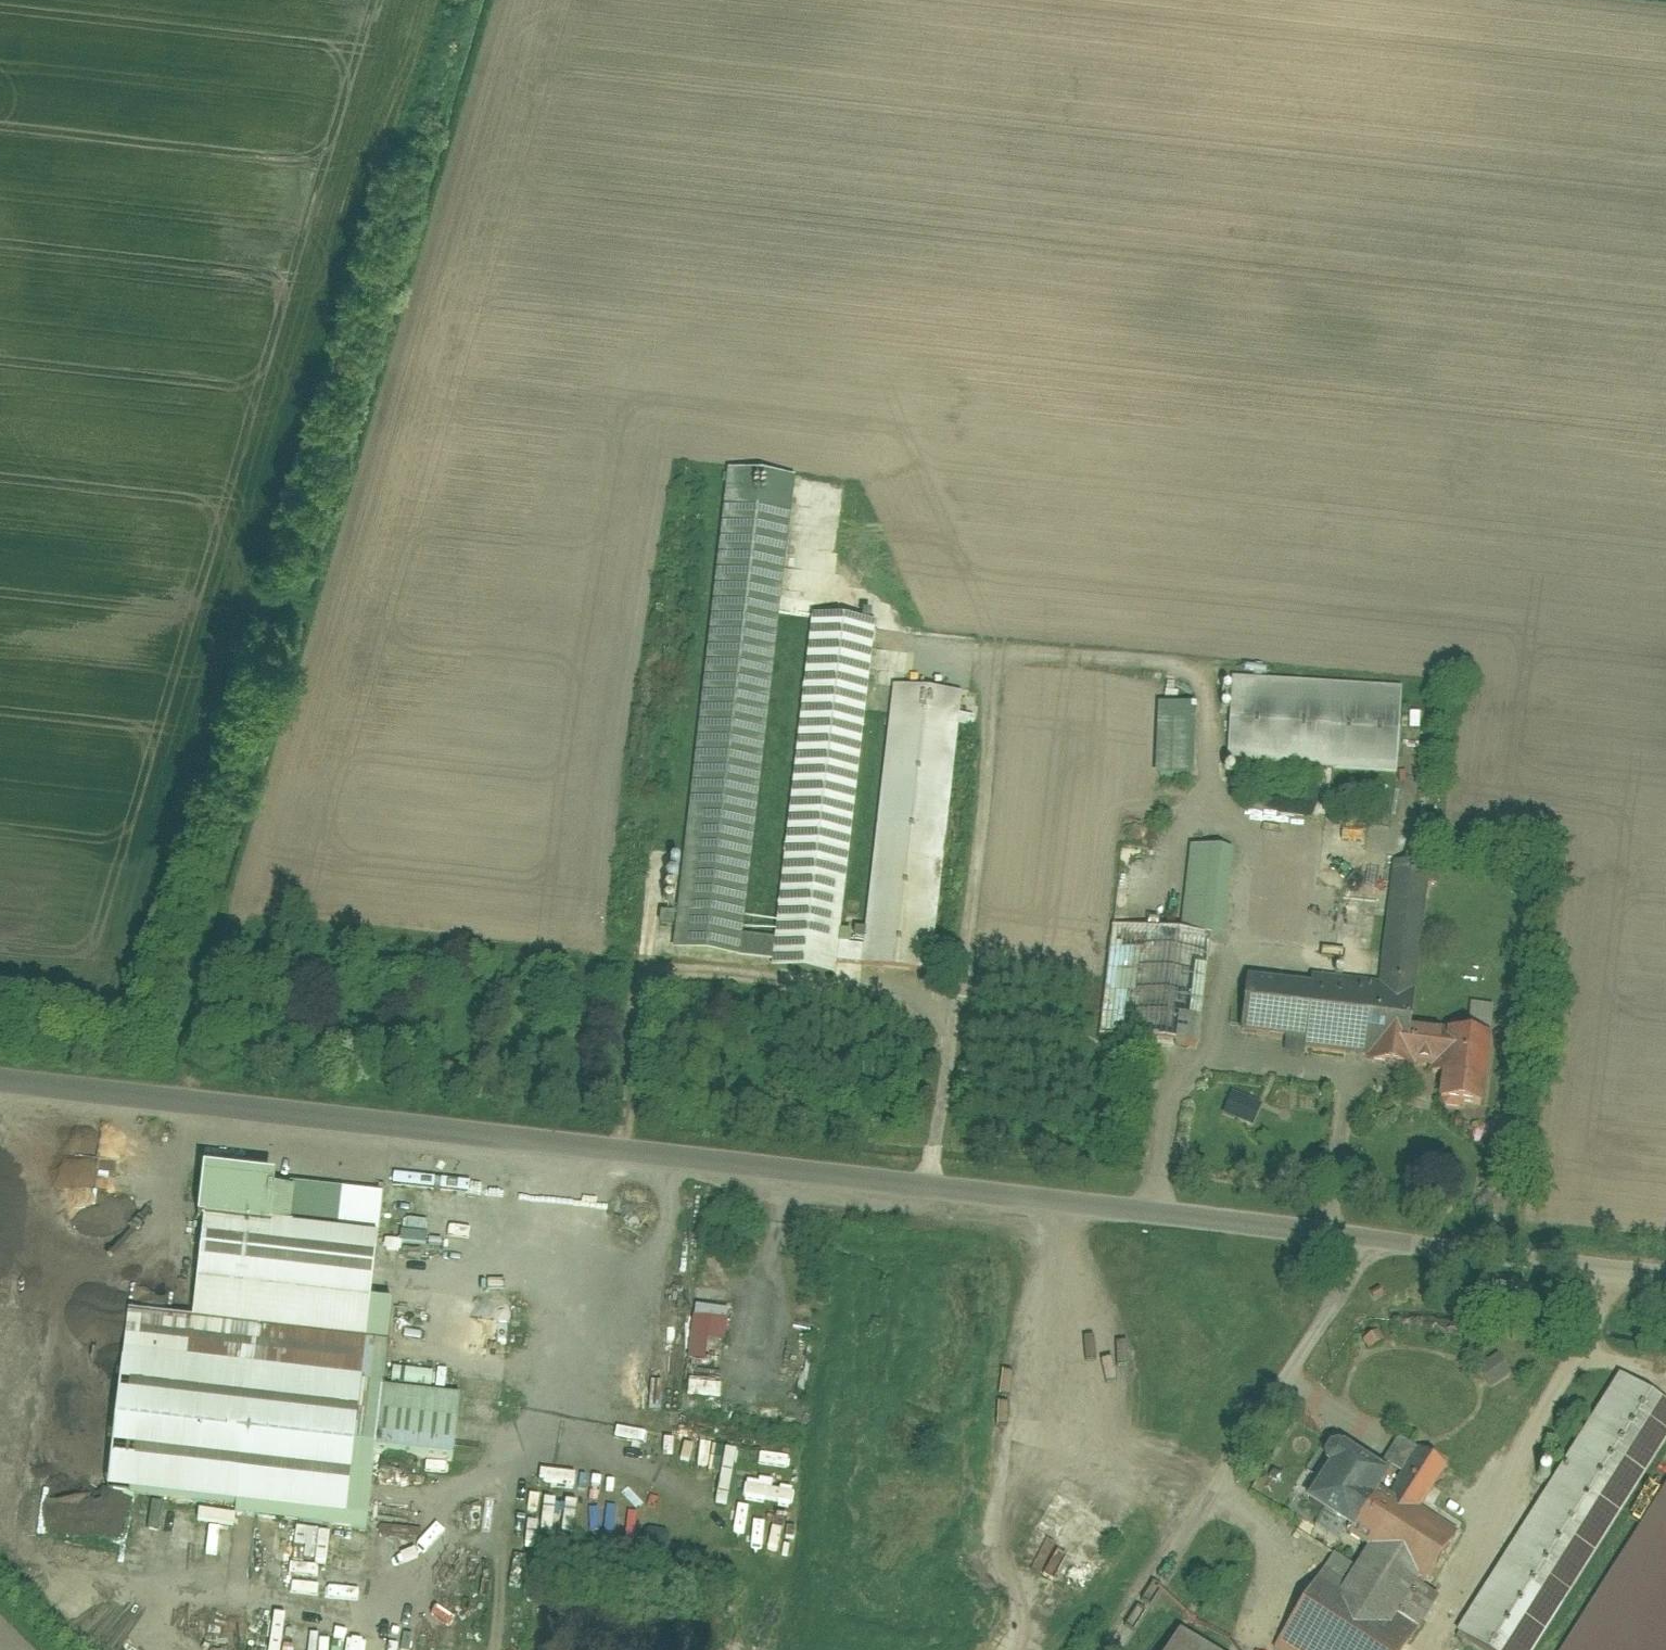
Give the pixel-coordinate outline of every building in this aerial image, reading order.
[(789,479),(726,473),(678,945),(741,952),(743,935),(789,479)] [(838,973),(874,623),(805,617),(773,938),(771,955),(770,966),(838,973)] [(1399,690),(1237,680),(1231,764),(1393,775),(1399,690)] [(954,694),(893,688),(864,968),(926,974),(954,694)] [(1164,707),(1165,780),(1203,780),(1202,707),(1164,707)] [(1221,941),(1232,849),(1189,844),(1177,936),(1207,939),(1221,941)] [(1428,867),(1395,864),(1382,985),(1415,989),(1428,867)] [(1177,936),(1109,927),(1096,1039),(1193,1050),(1207,939),(1177,936)] [(773,938),(743,935),(741,952),(771,955),(773,938)] [(1245,978),(1239,1032),(1286,1037),(1285,1048),(1366,1057),(1365,1063),(1407,1067),(1411,1027),(1415,989),(1382,985),(1309,977),(1308,985),(1245,978)] [(1433,1101),(1480,1106),(1488,1035),(1411,1027),(1407,1067),(1436,1071),(1433,1101)] [(1239,1093),(1228,1116),(1259,1130),(1270,1108),(1239,1093)] [(265,1178),(195,1170),(190,1216),(200,1217),(260,1224),(264,1188),(265,1178)] [(379,1238),(384,1194),(290,1184),(289,1190),(285,1227),(375,1237),(379,1238)] [(285,1227),(289,1190),(264,1188),(260,1224),(285,1227)] [(200,1217),(189,1319),(383,1341),(387,1302),(368,1300),(375,1237),(285,1227),(260,1224),(200,1217)] [(693,1362),(713,1364),(715,1342),(732,1344),(735,1321),(737,1321),(738,1310),(698,1306),(693,1362)] [(189,1319),(127,1312),(106,1496),(362,1525),(370,1451),(377,1389),(383,1341),(189,1319)] [(1496,1388),(1517,1375),(1512,1367),(1491,1380),(1496,1388)] [(414,1384),(438,1388),(440,1376),(416,1372),(414,1384)] [(1617,1377),(1456,1629),(1489,1649),(1532,1649),(1665,1440),(1665,1408),(1617,1377)] [(377,1389),(370,1451),(454,1461),(461,1398),(377,1389)] [(1399,1438),(1386,1458),(1405,1470),(1418,1450),(1399,1438)] [(1388,1478),(1338,1446),(1306,1497),(1356,1528),(1379,1492),(1388,1478)] [(1442,1465),(1418,1450),(1405,1470),(1388,1497),(1412,1512),(1442,1465)] [(728,1451),(722,1506),(738,1508),(744,1453),(728,1451)] [(1560,1649),(1665,1649),(1665,1480),(1560,1649)] [(749,1488),(749,1504),(799,1504),(799,1488),(749,1488)] [(529,1519),(543,1522),(548,1494),(534,1491),(529,1519)] [(1388,1497),(1379,1492),(1356,1528),(1350,1537),(1369,1549),(1412,1576),(1426,1585),(1455,1539),(1412,1512),(1388,1497)] [(561,1496),(561,1525),(581,1525),(581,1496),(561,1496)] [(159,1552),(163,1507),(148,1506),(144,1550),(159,1552)] [(1276,1646),(1282,1649),(1404,1649),(1429,1611),(1402,1593),(1412,1576),(1369,1549),(1359,1566),(1336,1552),(1276,1646)] [(296,1623),(284,1621),(277,1649),(290,1649),(296,1623)] [(1180,1634),(1170,1649),(1204,1649),(1180,1634)]
